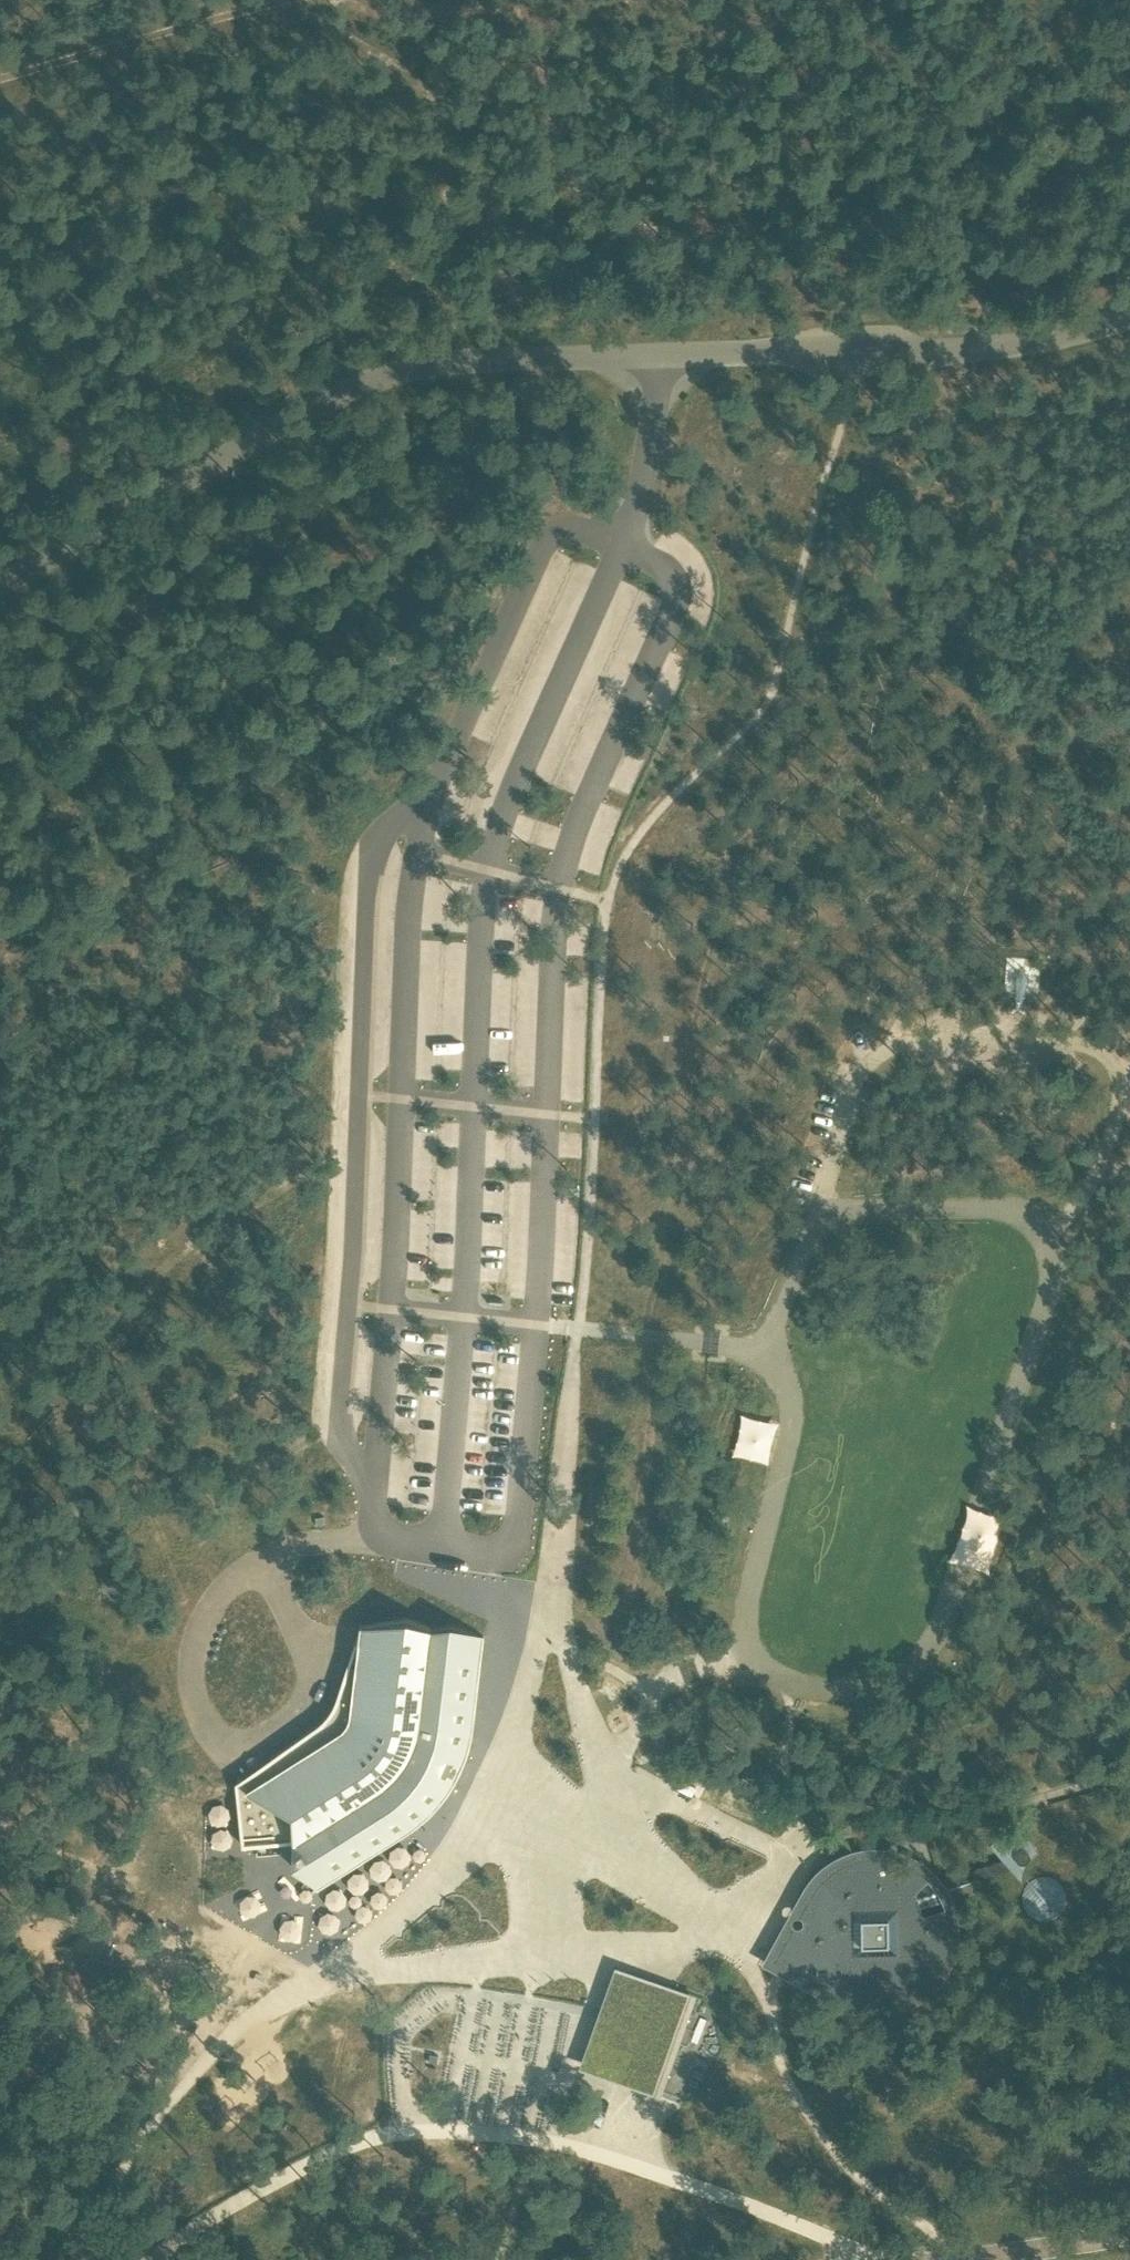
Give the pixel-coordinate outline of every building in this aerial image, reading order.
[(761,1518),(759,1506),(742,1508),(744,1520),(761,1518)] [(358,1622),(340,1690),(336,1701),(330,1711),(322,1720),(313,1728),(235,1781),(241,1846),(293,1841),(292,1864),(318,1890),(325,1884),(326,1867),(343,1872),(345,1854),(362,1858),(367,1842),(384,1846),(388,1830),(404,1833),(407,1817),(423,1819),(422,1803),(439,1802),(436,1786),(445,1785),(452,1784),(462,1763),(458,1754),(454,1748),(469,1740),(459,1726),(473,1716),(462,1703),(475,1693),(465,1679),(479,1669),(469,1655),(482,1645),(484,1645),(485,1638),(466,1630),(452,1624),(432,1628),(409,1619),(358,1622)] [(281,1651),(289,1637),(261,1622),(253,1636),(281,1651)] [(1019,1827),(994,1847),(1017,1871),(1023,1861),(1024,1861),(1026,1861),(1028,1861),(1030,1860),(1031,1859),(1032,1857),(1032,1856),(1032,1855),(1032,1854),(1037,1850),(1019,1827)] [(792,1935),(777,1963),(840,1998),(843,1993),(845,1994),(852,1997),(859,1999),(867,2000),(874,2001),(882,2001),(889,2000),(896,1998),(903,1995),(910,1992),(916,1988),(922,1983),(927,1978),(932,1972),(936,1966),(940,1959),(942,1952),(944,1945),(946,1938),(946,1931),(952,1930),(951,1916),(926,1917),(923,1907),(983,1892),(979,1880),(920,1896),(917,1881),(921,1880),(893,1868),(889,1866),(884,1864),(880,1863),(875,1862),(870,1861),(865,1862),(863,1862),(855,1864),(846,1868),(842,1870),(838,1874),(833,1879),(829,1886),(815,1911),(829,1907),(812,1945),(792,1935)] [(1021,1890),(1020,1895),(1020,1899),(1020,1902),(1021,1905),(1022,1909),(1024,1912),(1025,1913),(1026,1915),(1028,1917),(1030,1919),(1032,1920),(1034,1922),(1037,1923),(1039,1924),(1042,1924),(1044,1924),(1047,1924),(1049,1924),(1052,1924),(1055,1922),(1057,1921),(1059,1920),(1061,1919),(1062,1917),(1064,1915),(1066,1912),(1067,1910),(1068,1907),(1069,1904),(1069,1901),(1069,1899),(1069,1895),(1068,1892),(1067,1889),(1066,1887),(1065,1885),(1063,1882),(1061,1880),(1059,1878),(1057,1877),(1055,1876),(1052,1875),(1048,1874),(1045,1874),(1043,1874),(1040,1874),(1037,1875),(1035,1876),(1030,1878),(1026,1881),(1023,1885),(1021,1890)] [(579,2068),(661,2096),(697,1994),(616,1964),(579,2068)]
